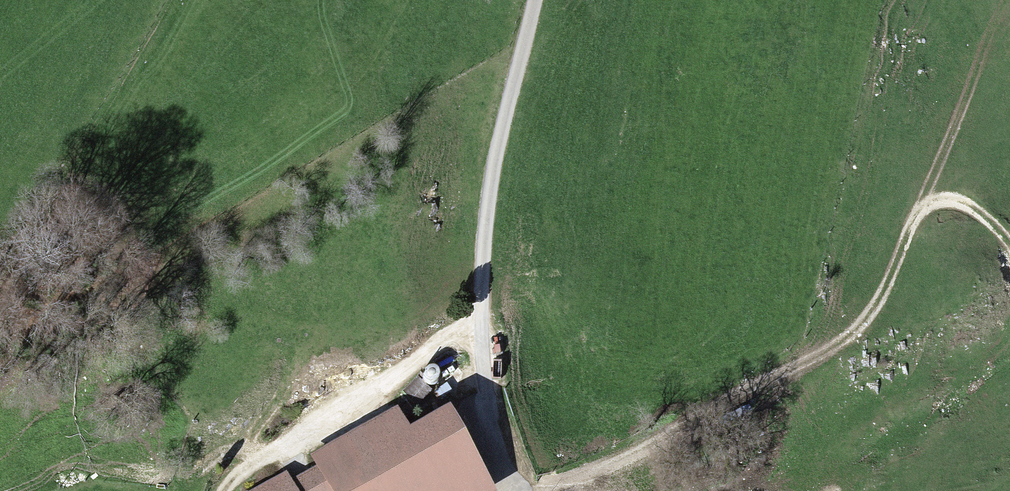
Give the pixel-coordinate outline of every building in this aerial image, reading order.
[(440,420),(402,442),(389,419),(308,466),(313,474),(286,489),(281,481),(262,490),(481,490),(440,420)]
